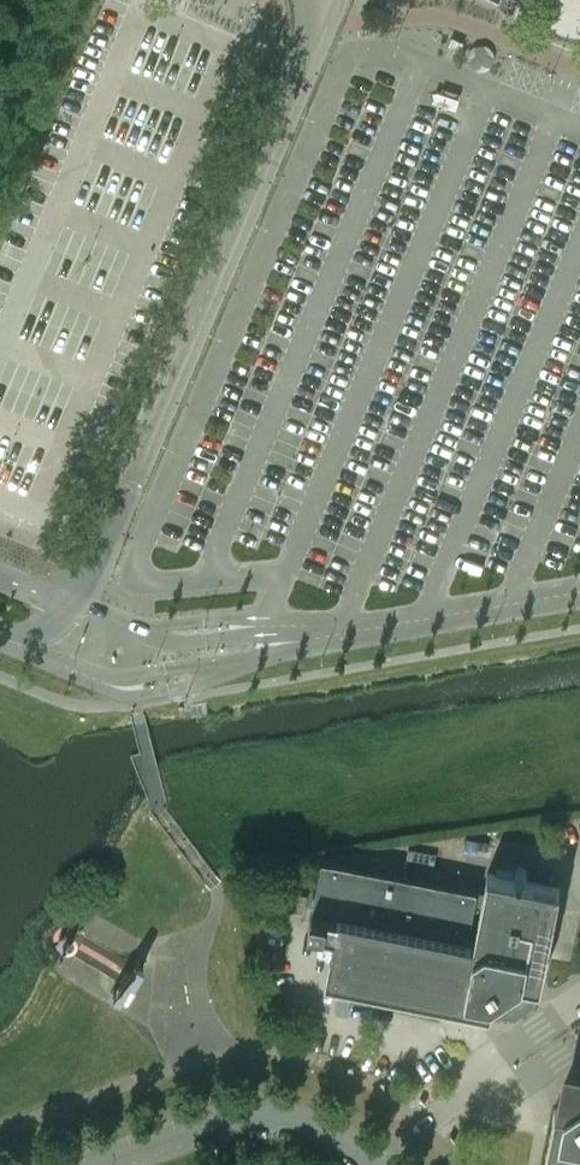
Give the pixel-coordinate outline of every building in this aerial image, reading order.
[(314,894),(307,927),(334,933),(325,977),(343,980),(443,1001),(485,1009),(491,1010),(491,1008),(514,1013),(535,999),(538,984),(540,985),(560,887),(487,872),(484,890),(321,858),(314,894)] [(543,1164),(579,1164),(579,1078),(579,1077),(578,1077),(577,1076),(576,1076),(575,1076),(574,1076),(573,1076),(572,1076),(571,1077),(570,1077),(570,1078),(569,1079),(569,1080),(569,1081),(569,1082),(569,1083),(569,1084),(570,1085),(565,1088),(561,1108),(555,1107),(543,1164)]
